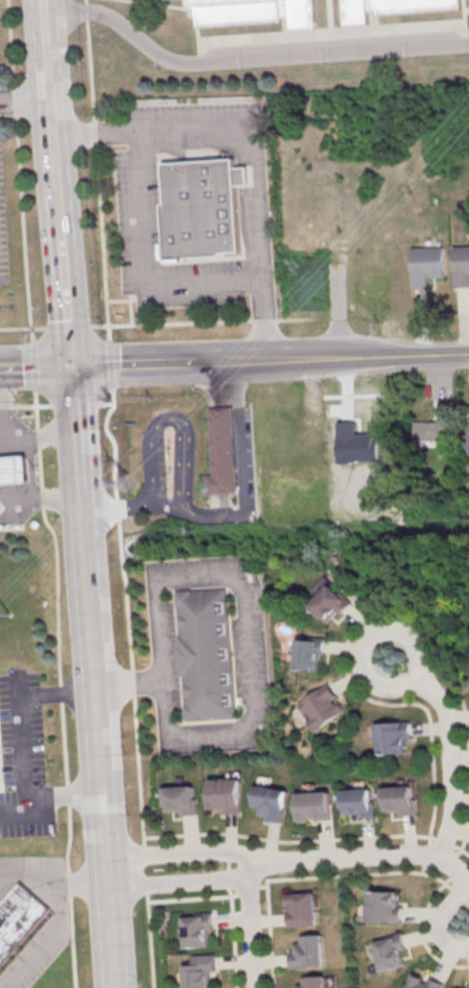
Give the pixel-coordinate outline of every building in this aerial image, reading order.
[(187,6),(186,0),(315,0),(317,26),(292,28),(291,16),(281,16),(281,21),(198,27),(197,5),(187,6)] [(345,24),(343,0),(461,0),(461,9),(379,14),(378,10),(369,11),(370,22),(345,24)] [(233,158),(234,168),(246,167),(248,184),(235,185),(240,250),(223,252),(223,255),(186,258),(186,261),(163,263),(161,240),(166,239),(164,203),(167,203),(164,163),(233,158)] [(454,247),(468,247),(468,288),(455,288),(454,247)] [(411,249),(443,248),(444,278),(430,279),(430,276),(427,276),(428,289),(413,290),(411,249)] [(209,408),(234,406),(239,493),(214,495),(209,408)] [(451,422),(418,422),(418,441),(451,441),(451,422)] [(28,484),(0,486),(0,457),(26,456),(28,484)] [(330,625),(352,602),(327,577),(314,590),(321,596),(311,606),(330,625)] [(177,594),(227,591),(235,718),(185,722),(183,678),(181,678),(178,638),(180,638),(177,594)] [(325,638),(297,637),(295,669),(324,670),(325,638)] [(297,700),(311,730),(346,713),(331,683),(297,700)] [(376,723),(377,754),(411,753),(410,722),(376,723)] [(222,780),(240,781),(239,815),(223,815),(224,811),(208,810),(210,781),(221,781),(222,780)] [(162,789),(192,787),(192,801),(196,801),(197,817),(180,818),(180,813),(166,814),(165,807),(163,807),(162,789)] [(255,787),(286,792),(281,825),(266,822),(266,818),(258,816),(259,809),(252,808),(255,787)] [(381,790),(409,788),(410,801),(414,801),(415,817),(399,818),(398,813),(382,815),(381,790)] [(339,792),(372,790),(374,819),(357,820),(357,816),(341,817),(339,792)] [(295,795),(327,793),(329,821),(297,823),(295,795)] [(48,907),(48,905),(18,881),(0,904),(0,967),(48,907)] [(401,891),(367,891),(367,923),(401,923),(401,891)] [(288,893),(289,927),(317,926),(316,892),(288,893)] [(183,914),(184,948),(214,947),(213,913),(183,914)] [(321,934),(323,966),(291,968),(289,951),(294,951),(294,943),(301,943),(300,936),(321,934)] [(374,939),(380,972),(408,966),(401,934),(374,939)] [(184,967),(184,987),(217,987),(216,955),(194,955),(195,966),(184,967)] [(412,972),(407,987),(440,987),(442,981),(412,972)] [(324,975),(325,987),(298,987),(297,984),(304,984),(303,977),(324,975)]
